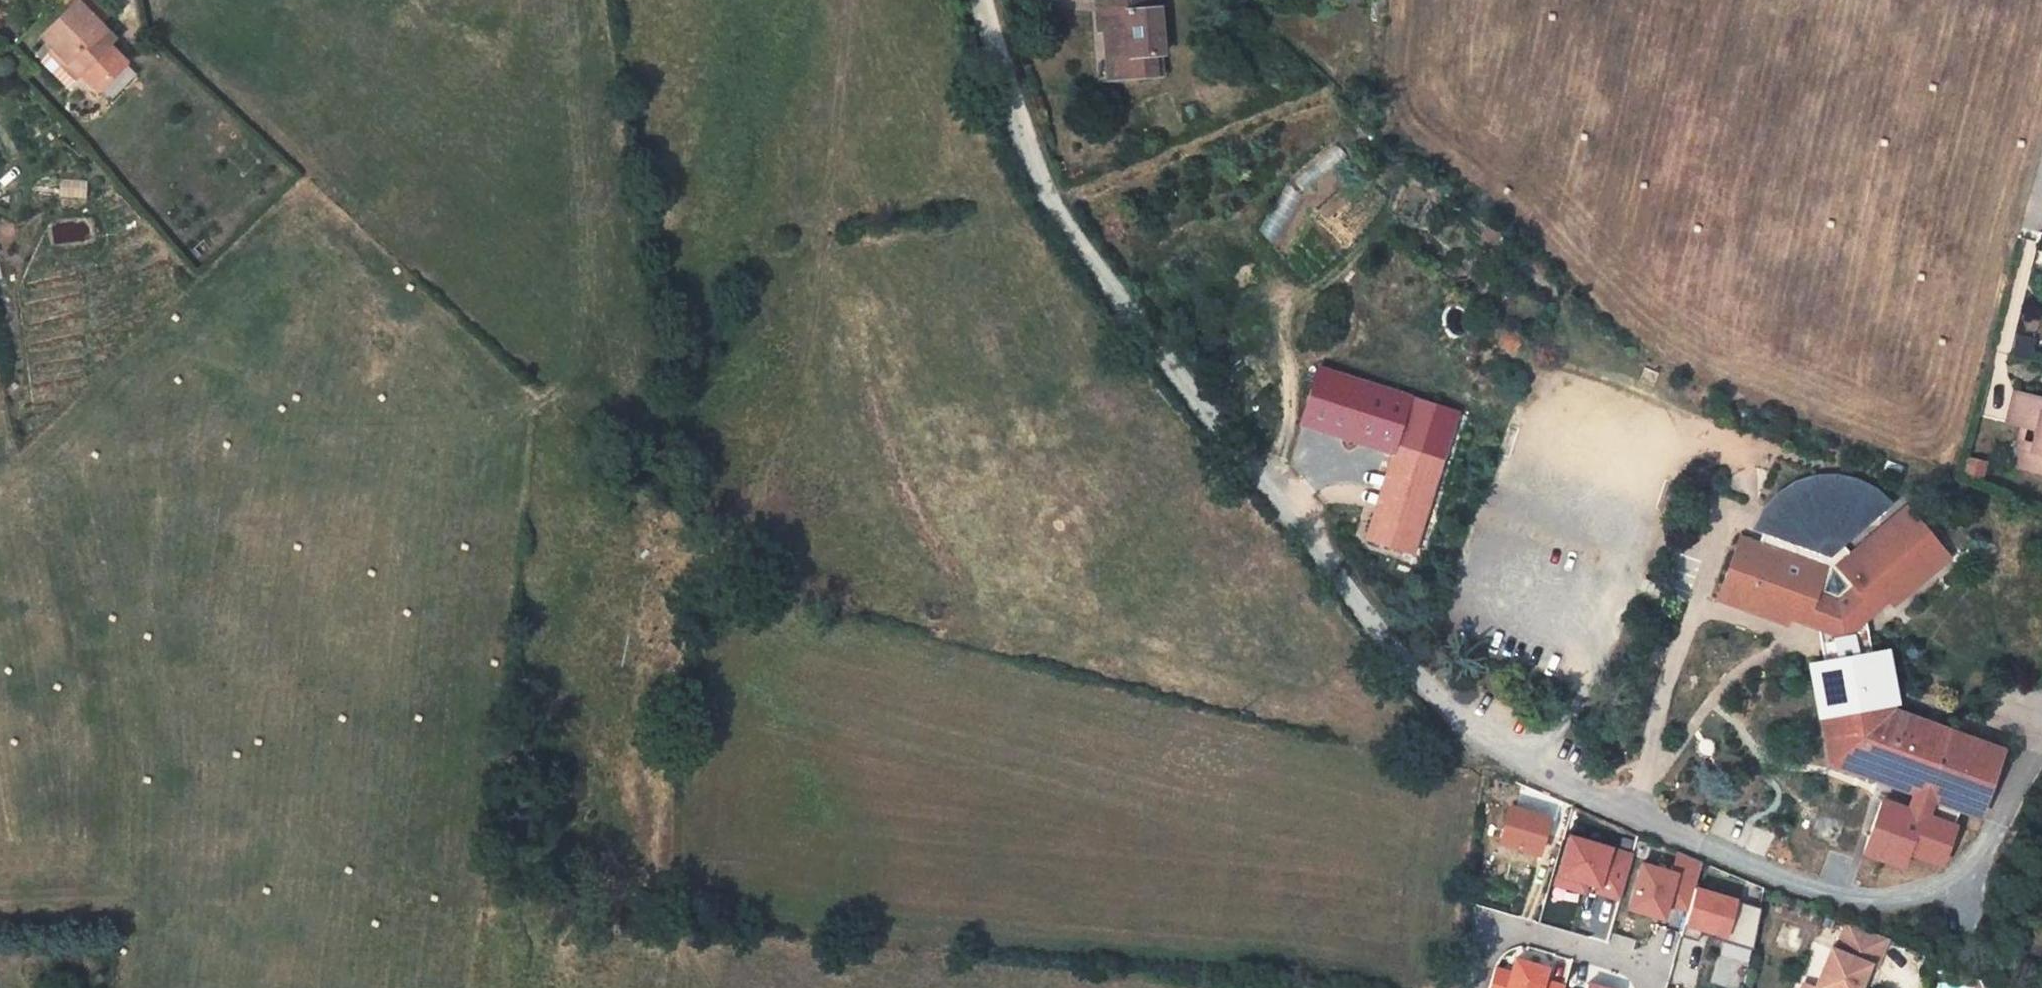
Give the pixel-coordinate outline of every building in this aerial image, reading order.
[(108,25),(82,0),(71,0),(41,31),(60,49),(69,58),(76,51),(87,63),(82,68),(102,85),(128,57),(109,39),(116,33),(108,25)] [(1092,24),(1094,24),(1102,24),(1103,52),(1107,53),(1108,72),(1145,71),(1143,37),(1155,35),(1153,1),(1150,1),(1150,0),(1091,0),(1092,24)] [(1102,24),(1094,24),(1098,72),(1108,72),(1107,53),(1103,52),(1102,24)] [(1156,70),(1155,35),(1143,37),(1145,71),(1156,70)] [(1464,410),(1319,365),(1299,427),(1391,457),(1365,541),(1417,558),(1464,410)] [(2026,432),(2033,433),(2041,435),(2041,404),(2019,399),(2013,429),(2026,432)] [(2023,446),(2025,446),(2029,447),(2033,433),(2026,432),(2023,446)] [(2040,449),(2029,447),(2025,446),(2019,472),(2041,477),(2041,437),(2040,449)] [(1828,759),(1914,792),(1908,807),(1885,800),(1866,857),(1910,871),(1913,860),(1945,870),(1960,824),(1933,815),(1938,801),(1973,814),(1998,746),(1892,707),(1883,646),(1871,648),(1862,650),(1858,626),(1866,620),(1893,599),(1896,603),(1955,555),(1913,502),(1899,513),(1896,508),(1887,496),(1881,490),(1878,488),(1876,487),(1867,481),(1865,481),(1862,479),(1858,478),(1856,476),(1848,474),(1846,474),(1842,473),(1838,473),(1835,473),(1827,473),(1817,475),(1807,478),(1805,479),(1799,482),(1788,490),(1781,495),(1775,504),(1773,505),(1772,509),(1769,512),(1767,518),(1765,524),(1762,532),(1762,536),(1742,528),(1717,593),(1744,603),(1747,593),(1791,609),(1790,613),(1817,623),(1832,629),(1837,655),(1822,657),(1811,658),(1828,759)] [(1788,619),(1790,613),(1791,609),(1747,593),(1744,603),(1788,619)] [(1871,648),(1866,620),(1858,626),(1862,650),(1871,648)] [(1817,623),(1822,657),(1837,655),(1832,629),(1817,623)] [(1553,818),(1510,804),(1498,842),(1541,856),(1553,818)] [(1634,853),(1571,835),(1557,883),(1621,901),(1634,853)] [(1669,921),(1673,906),(1689,911),(1702,863),(1676,856),(1672,871),(1643,863),(1629,909),(1669,921)] [(1739,899),(1700,888),(1689,928),(1728,939),(1739,899)] [(1737,944),(1749,947),(1757,910),(1746,907),(1737,944)] [(1805,987),(1852,987),(1862,961),(1869,964),(1881,934),(1840,918),(1829,947),(1824,945),(1809,984),(1806,983),(1805,987)] [(1548,982),(1552,968),(1515,958),(1511,971),(1496,967),(1491,987),(1567,987),(1548,982)]
